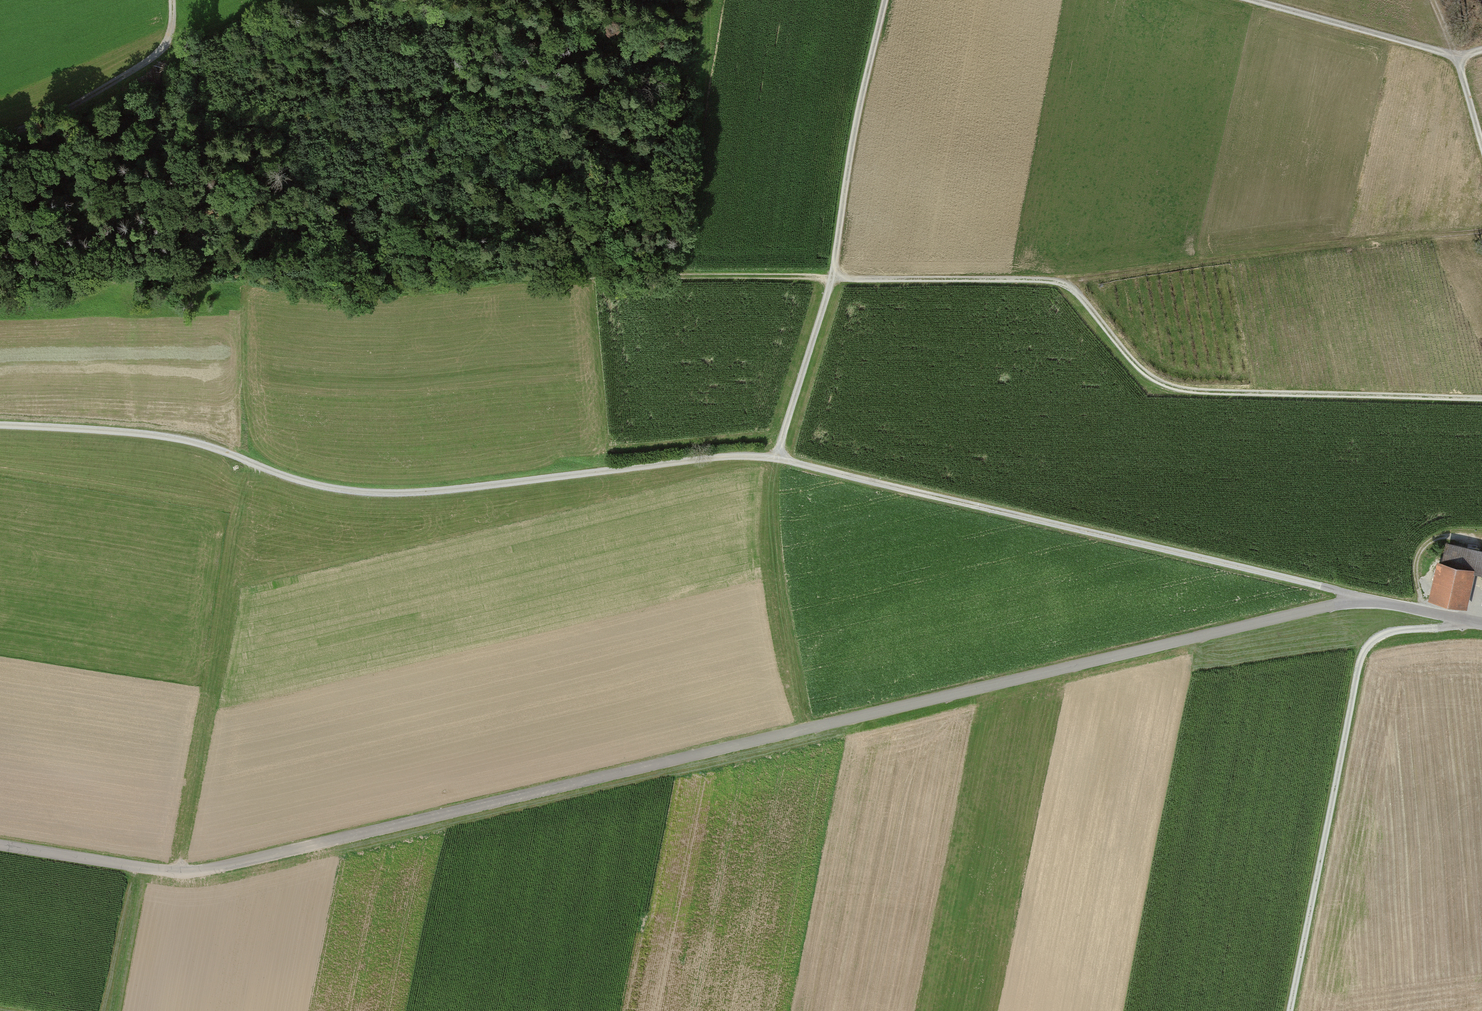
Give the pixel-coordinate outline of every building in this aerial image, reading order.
[(1448,545),(1436,599),(1460,604),(1468,569),(1481,572),(1481,552),(1448,545)]
